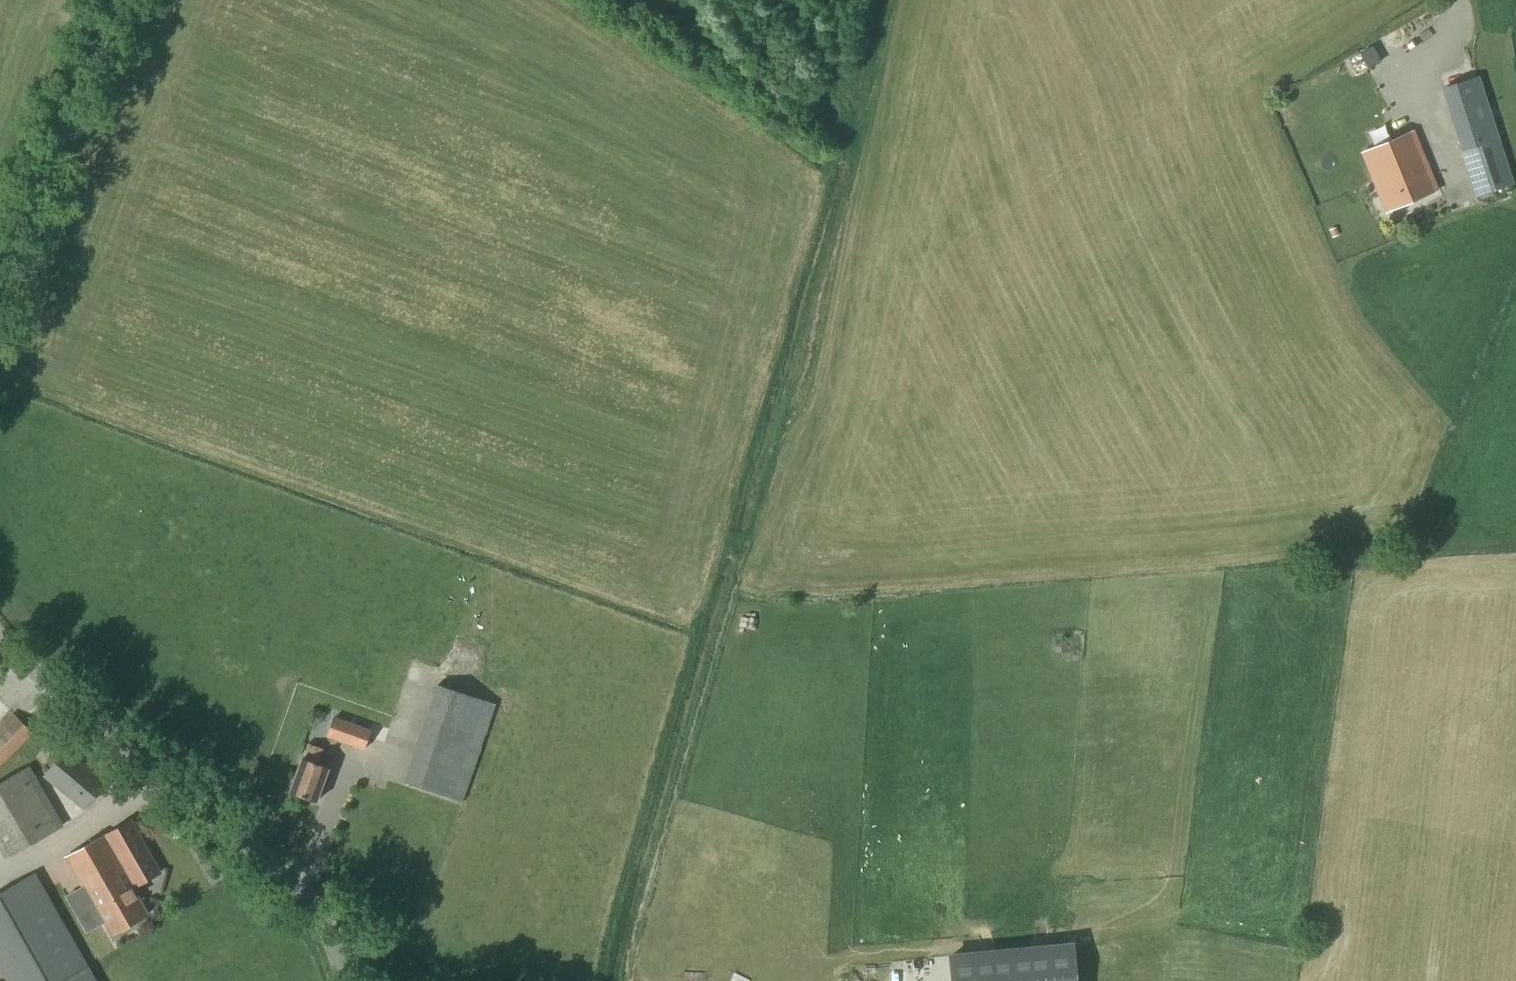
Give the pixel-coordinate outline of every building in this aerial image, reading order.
[(1514,184),(1499,141),(1479,77),(1441,90),(1462,152),(1477,197),(1514,184)] [(1386,212),(1437,191),(1412,131),(1362,152),(1386,212)] [(463,802),(496,704),(437,685),(404,783),(463,802)] [(33,734),(13,713),(0,726),(0,769),(33,734)] [(370,731),(333,718),(326,736),(363,749),(370,731)] [(317,764),(323,749),(308,744),(303,758),(302,758),(289,793),(315,803),(328,768),(317,764)] [(83,812),(105,787),(65,752),(42,777),(83,812)] [(63,827),(29,769),(0,784),(0,843),(8,858),(63,827)] [(105,833),(65,856),(76,877),(95,911),(99,909),(113,936),(148,916),(134,890),(137,888),(159,875),(129,822),(106,835),(105,833)] [(34,877),(0,896),(0,980),(94,980),(88,970),(87,970),(34,877)] [(953,980),(1075,980),(1072,945),(950,956),(953,980)]
